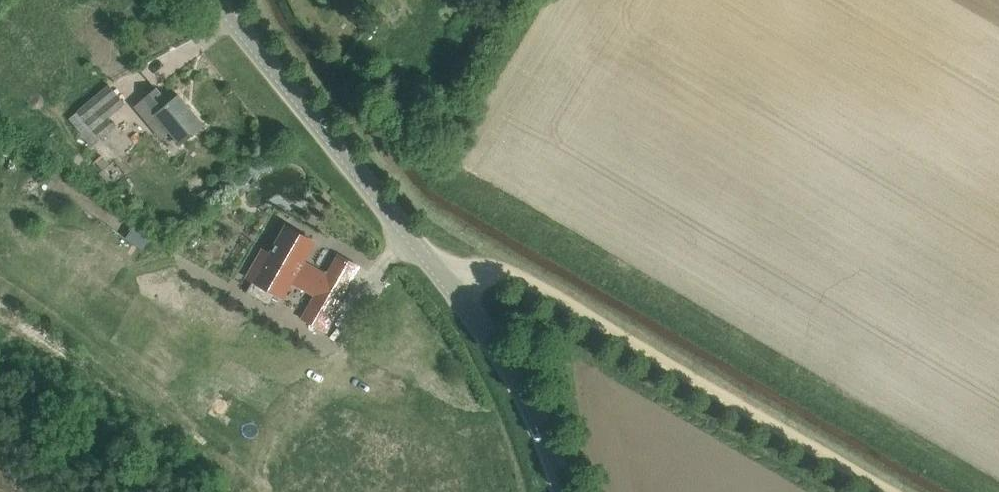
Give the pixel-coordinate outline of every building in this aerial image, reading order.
[(109,85),(80,111),(94,129),(107,118),(125,103),(109,85)] [(146,97),(145,98),(176,134),(174,136),(181,144),(205,125),(179,93),(169,101),(157,87),(145,97),(146,97)] [(102,139),(116,128),(107,118),(94,129),(102,139)] [(104,156),(97,162),(105,171),(112,164),(104,156)] [(288,225),(273,253),(264,248),(248,277),(255,281),(248,290),(271,304),(277,294),(282,298),(291,282),(315,296),(303,317),(327,331),(341,307),(338,305),(360,266),(339,254),(328,274),(303,260),(315,240),(288,225)]
